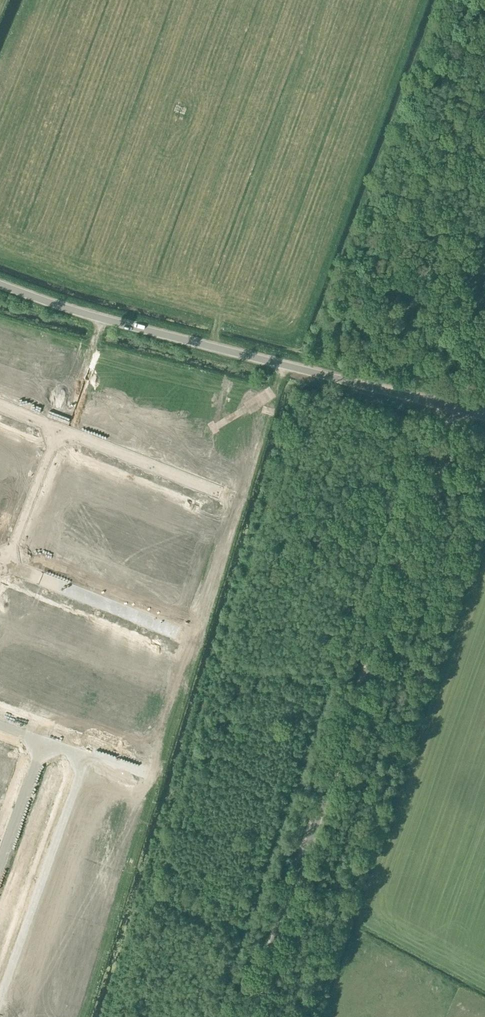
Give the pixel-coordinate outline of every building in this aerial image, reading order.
[(330,318),(321,315),(319,321),(327,324),(330,318)] [(16,599),(9,617),(19,621),(26,603),(16,599)] [(26,603),(19,621),(29,625),(36,607),(26,603)] [(36,607),(29,625),(40,629),(47,611),(36,607)] [(47,611),(40,629),(50,633),(57,615),(47,611)] [(68,620),(62,637),(72,641),(79,624),(68,620)] [(79,624),(72,641),(82,645),(89,628),(79,624)] [(89,628),(82,645),(92,649),(99,632),(89,628)] [(99,632),(92,649),(103,653),(109,636),(99,632)] [(121,640),(114,658),(124,662),(131,644),(121,640)] [(131,644),(124,662),(135,666),(141,648),(131,644)] [(141,648),(135,666),(145,670),(152,652),(141,648)] [(152,652),(145,670),(155,674),(162,656),(152,652)] [(4,679),(10,681),(15,669),(8,667),(6,672),(0,669),(0,689),(4,679)]
